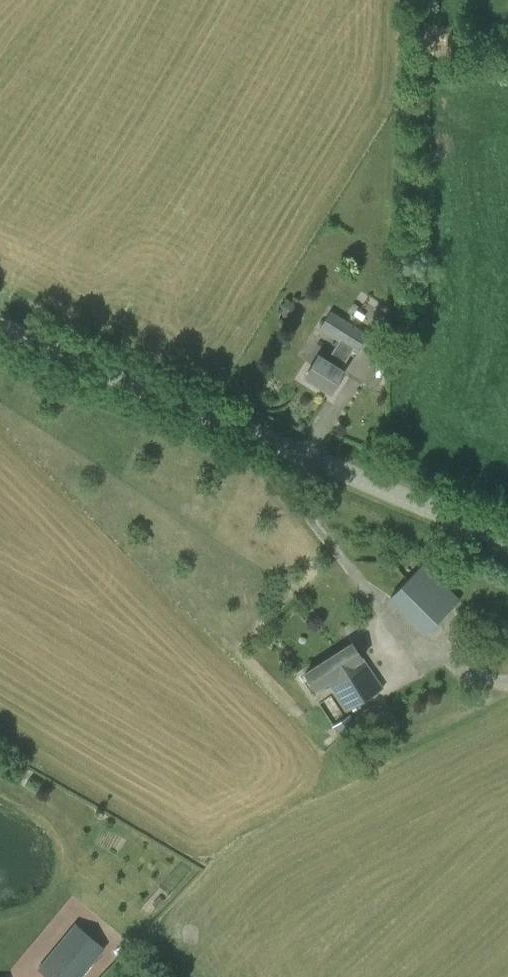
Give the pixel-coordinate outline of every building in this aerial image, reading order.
[(355,353),(368,333),(346,319),(331,310),(320,327),(339,340),(328,358),(320,353),(304,377),(329,393),(344,369),(341,367),(352,351),(355,353)] [(460,600),(423,563),(388,599),(424,635),(460,600)] [(305,674),(314,689),(327,681),(345,711),(380,689),(351,644),(305,674)] [(361,737),(347,717),(333,727),(345,746),(361,737)] [(38,969),(47,976),(80,976),(103,949),(75,925),(38,969)]
